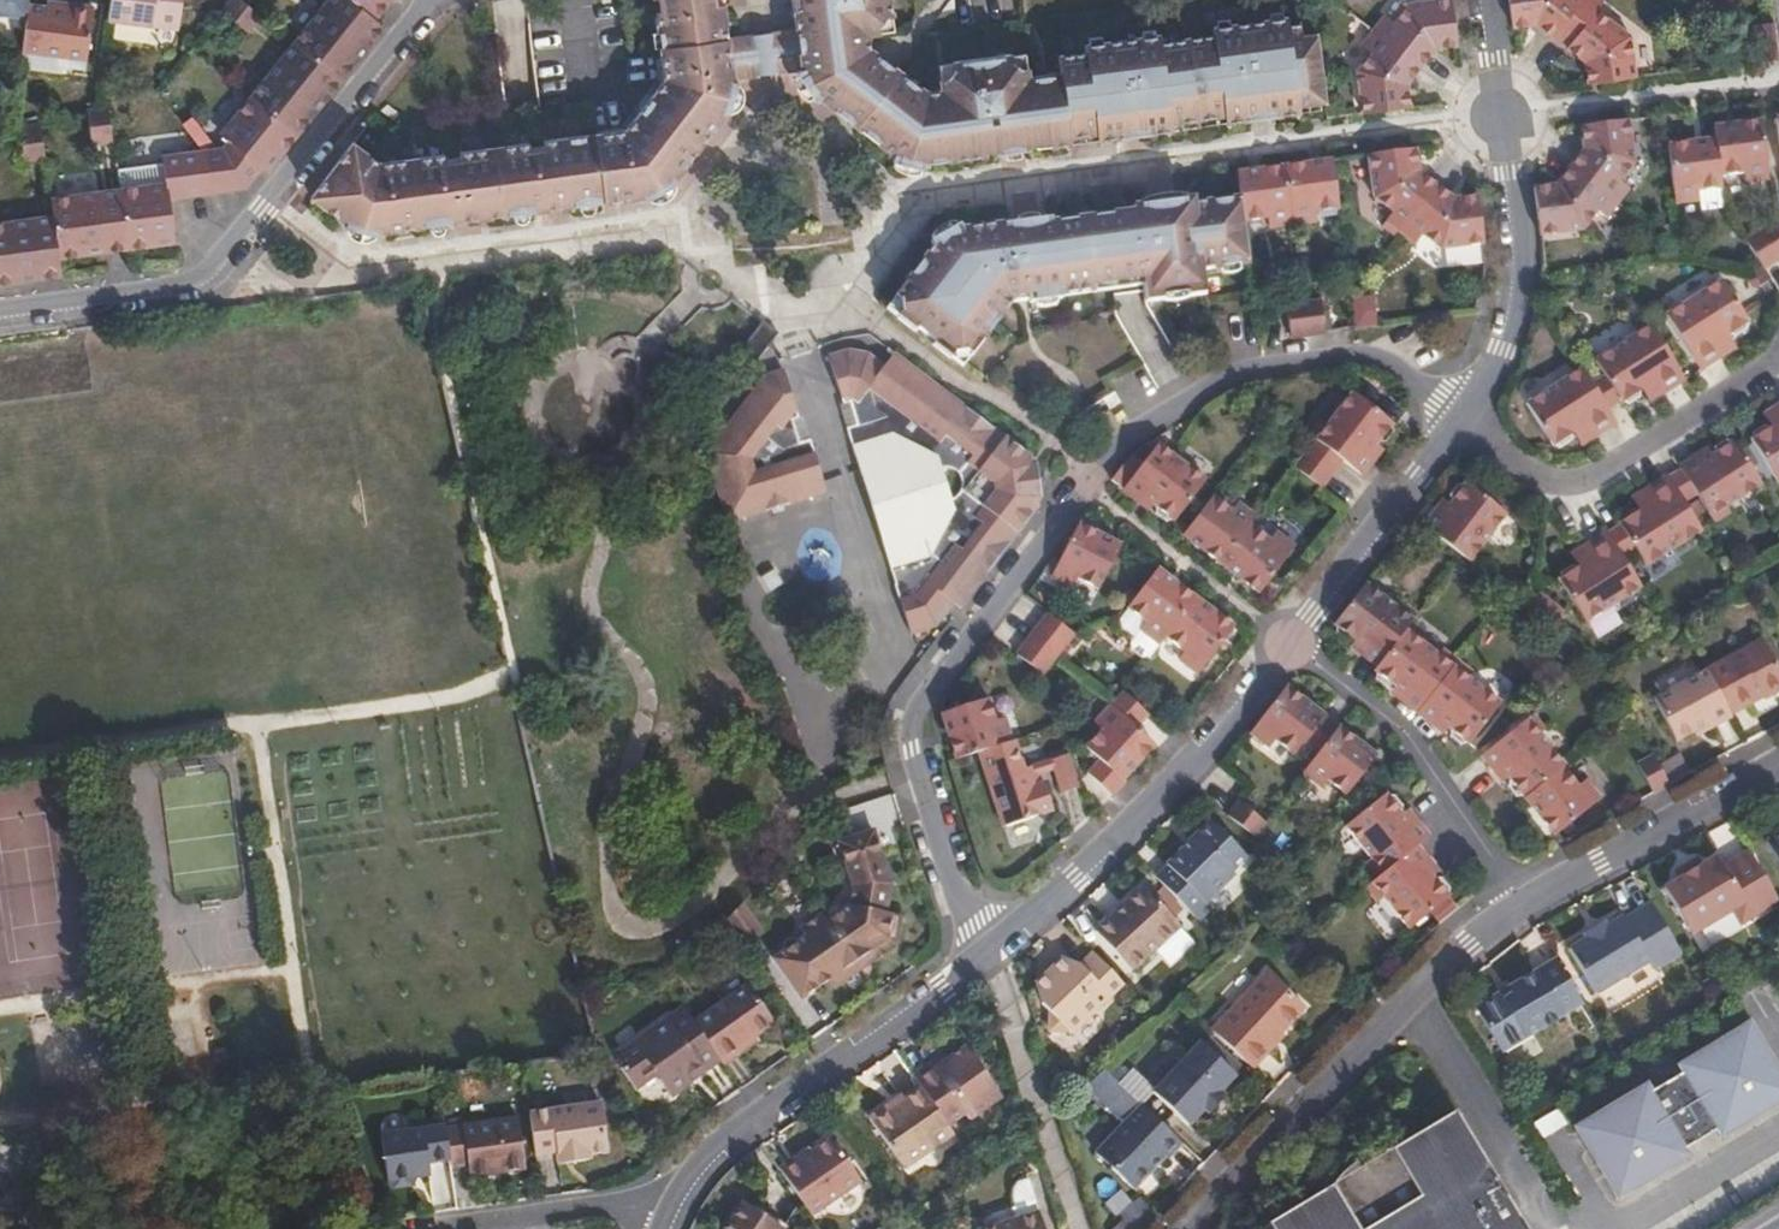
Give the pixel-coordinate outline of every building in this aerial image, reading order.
[(26,14),(27,2),(28,0),(0,0),(0,11),(26,14)] [(94,4),(68,0),(63,0),(62,7),(46,5),(27,2),(26,14),(21,50),(86,58),(94,4)] [(133,0),(111,0),(109,15),(131,18),(133,0)] [(184,0),(133,0),(131,18),(182,25),(184,0)] [(263,16),(244,0),(225,0),(222,4),(217,9),(235,25),(248,35),(263,16)] [(285,36),(338,81),(370,43),(316,0),(313,0),(285,36)] [(723,111),(720,109),(728,99),(734,83),(740,83),(760,79),(754,39),(734,41),(729,43),(724,14),(719,14),(717,0),(659,0),(661,13),(656,14),(667,78),(668,82),(631,131),(571,139),(543,143),(543,147),(531,149),(531,144),(456,154),(457,160),(442,162),(443,157),(403,163),(377,166),(349,146),(343,154),(309,197),(338,220),(342,217),(350,225),(351,225),(380,232),(426,226),(426,223),(443,221),(443,224),(452,223),(451,219),(483,215),(483,219),(526,213),(537,211),(537,206),(567,203),(568,207),(578,205),(577,201),(595,200),(595,203),(604,202),(604,197),(650,191),(674,176),(723,111)] [(350,0),(316,0),(370,43),(383,28),(374,19),(350,0)] [(388,0),(350,0),(374,19),(388,0)] [(874,48),(874,36),(883,36),(882,27),(894,18),(898,16),(896,0),(800,0),(805,31),(770,36),(778,77),(801,73),(802,74),(829,95),(901,147),(921,162),(932,160),(992,152),(1000,152),(998,145),(1017,142),(1019,149),(1026,148),(1074,141),(1073,133),(1065,76),(1036,79),(1036,71),(1028,71),(1017,61),(1015,56),(959,62),(960,71),(953,80),(947,81),(947,92),(932,94),(874,48)] [(1453,0),(1435,0),(1412,3),(1396,20),(1388,13),(1376,27),(1424,63),(1433,52),(1431,43),(1442,42),(1443,49),(1459,46),(1453,0)] [(1511,20),(1511,23),(1522,22),(1524,12),(1533,12),(1543,17),(1539,25),(1553,37),(1581,0),(1507,0),(1511,20)] [(1634,78),(1626,35),(1595,8),(1599,2),(1597,0),(1581,0),(1553,37),(1573,56),(1575,52),(1583,53),(1587,58),(1587,65),(1582,69),(1584,85),(1634,78)] [(1539,25),(1543,17),(1533,12),(1524,12),(1522,22),(1535,20),(1539,25)] [(1329,99),(1319,30),(1303,33),(1301,22),(1289,23),(1288,16),(1213,25),(1214,32),(1161,39),(1160,33),(1087,43),(1086,50),(1062,54),(1065,76),(1073,133),(1099,130),(1099,138),(1126,134),(1126,128),(1148,125),(1149,131),(1174,128),(1173,120),(1227,112),(1228,122),(1256,118),(1255,110),(1276,107),(1277,115),(1302,112),(1302,102),(1322,100),(1329,99)] [(1777,38),(1775,21),(1753,23),(1756,40),(1777,38)] [(1409,81),(1424,63),(1376,27),(1364,41),(1374,50),(1360,66),(1365,111),(1413,105),(1411,90),(1404,90),(1403,81),(1409,81)] [(338,81),(285,36),(272,52),(327,96),(338,81)] [(1777,38),(1756,40),(1759,61),(1778,58),(1778,53),(1777,38)] [(1443,49),(1442,42),(1431,43),(1433,52),(1434,50),(1443,49)] [(297,132),(327,96),(272,52),(243,88),(297,132)] [(1587,58),(1583,53),(1575,52),(1573,56),(1581,62),(1582,69),(1587,65),(1587,58)] [(829,95),(802,74),(816,101),(824,100),(826,97),(829,95)] [(1411,90),(1409,81),(1403,81),(1404,90),(1411,90)] [(733,115),(740,83),(734,83),(728,99),(720,109),(723,111),(733,115)] [(208,137),(219,148),(253,174),(261,165),(266,168),(297,132),(243,88),(203,134),(207,137),(208,137)] [(901,147),(829,95),(826,97),(843,113),(897,153),(901,147)] [(1323,108),(1322,100),(1302,102),(1302,112),(1323,108)] [(106,103),(83,107),(89,142),(112,138),(106,103)] [(399,114),(389,107),(384,112),(394,121),(399,114)] [(1277,115),(1276,107),(1255,110),(1256,118),(1277,115)] [(1228,122),(1227,112),(1173,120),(1174,128),(1228,122)] [(1766,177),(1759,119),(1735,122),(1736,130),(1713,133),(1713,137),(1718,174),(1744,172),(1745,179),(1766,177)] [(44,159),(39,120),(15,125),(21,162),(44,159)] [(1632,163),(1625,120),(1577,127),(1578,142),(1586,141),(1588,151),(1579,153),(1569,164),(1618,202),(1628,191),(1616,181),(1632,163)] [(1736,130),(1735,122),(1711,125),(1713,133),(1736,130)] [(1149,131),(1148,125),(1126,128),(1126,134),(1149,131)] [(1099,138),(1099,130),(1073,133),(1074,141),(1099,138)] [(253,174),(219,148),(208,137),(207,137),(201,145),(206,187),(214,187),(218,156),(251,177),(253,174)] [(1695,201),(1693,191),(1720,187),(1718,174),(1713,137),(1701,138),(1702,145),(1682,148),(1679,140),(1666,142),(1667,149),(1676,203),(1695,201)] [(1702,145),(1701,138),(1679,140),(1682,148),(1702,145)] [(1588,151),(1586,141),(1578,142),(1579,153),(1588,151)] [(1019,149),(1017,142),(998,145),(1000,152),(1019,149)] [(1401,234),(1441,183),(1426,172),(1419,180),(1414,176),(1411,166),(1421,162),(1420,144),(1371,150),(1369,150),(1376,197),(1395,212),(1385,223),(1401,234)] [(206,187),(201,145),(184,147),(180,189),(206,187)] [(180,189),(184,147),(162,150),(166,179),(117,185),(128,245),(170,239),(170,229),(175,229),(169,188),(180,189)] [(921,162),(901,147),(897,153),(895,155),(896,159),(921,166),(921,162)] [(995,157),(1026,153),(1026,148),(1019,149),(1000,152),(992,152),(995,157)] [(1342,206),(1335,155),(1326,156),(1327,167),(1312,168),(1310,158),(1287,161),(1296,224),(1318,220),(1318,209),(1342,206)] [(1327,167),(1326,156),(1310,158),(1312,168),(1327,167)] [(1296,224),(1287,161),(1266,163),(1268,175),(1251,177),(1250,165),(1238,167),(1242,193),(1246,219),(1271,216),(1273,227),(1296,224)] [(1426,172),(1421,168),(1421,162),(1411,166),(1414,176),(1419,180),(1426,172)] [(1268,175),(1266,163),(1250,165),(1251,177),(1268,175)] [(1618,202),(1569,164),(1555,184),(1556,192),(1547,192),(1547,184),(1532,185),(1536,222),(1537,236),(1578,232),(1596,208),(1608,216),(1618,202)] [(653,200),(677,184),(677,180),(674,176),(650,191),(651,195),(653,200)] [(1483,239),(1477,189),(1458,193),(1459,204),(1450,205),(1444,200),(1446,187),(1441,183),(1401,234),(1416,247),(1425,235),(1437,245),(1483,239)] [(1556,192),(1555,184),(1547,184),(1547,192),(1556,192)] [(128,245),(117,185),(110,186),(105,212),(103,235),(101,250),(128,245)] [(105,212),(110,186),(95,188),(103,235),(105,212)] [(1459,204),(1458,193),(1455,193),(1446,187),(1444,200),(1450,205),(1459,204)] [(101,250),(103,235),(95,188),(79,189),(71,255),(101,250)] [(71,255),(79,189),(49,193),(51,211),(52,215),(60,273),(69,271),(71,255)] [(1246,219),(1242,193),(1172,201),(1174,209),(1155,212),(1154,204),(1107,211),(1055,218),(1054,215),(1039,216),(1038,223),(1022,225),(1022,219),(998,222),(961,226),(962,230),(938,245),(936,243),(896,293),(905,301),(905,306),(902,317),(917,328),(922,322),(942,336),(936,342),(953,356),(956,351),(968,349),(974,353),(1005,313),(999,308),(1013,292),(1033,289),(1031,298),(1032,302),(1065,298),(1064,293),(1095,290),(1094,281),(1143,276),(1145,284),(1146,299),(1165,298),(1166,295),(1187,292),(1188,296),(1208,292),(1205,270),(1252,264),(1246,219)] [(1174,209),(1172,201),(1171,198),(1154,201),(1154,204),(1155,212),(1174,209)] [(60,273),(52,215),(29,218),(37,277),(60,273)] [(1038,223),(1039,216),(1022,219),(1022,225),(1038,223)] [(29,218),(0,221),(0,282),(37,277),(29,218)] [(938,245),(962,230),(961,226),(957,220),(933,234),(936,243),(938,245)] [(1772,220),(1757,229),(1776,258),(1778,256),(1778,230),(1772,220)] [(378,241),(380,232),(351,225),(351,229),(350,235),(378,241)] [(1776,258),(1757,229),(1743,239),(1761,267),(1776,258)] [(1145,284),(1143,276),(1094,281),(1095,290),(1145,284)] [(1757,324),(1734,287),(1676,326),(1707,374),(1730,359),(1722,348),(1732,340),(1742,334),(1745,334),(1750,333),(1755,329),(1757,324)] [(1031,298),(1033,289),(1013,292),(999,308),(1005,313),(1014,302),(1015,300),(1031,298)] [(905,306),(905,301),(896,293),(886,305),(902,317),(905,306)] [(1330,331),(1324,296),(1306,300),(1310,334),(1330,331)] [(1310,334),(1306,300),(1288,302),(1292,336),(1310,334)] [(942,336),(922,322),(917,328),(936,342),(942,336)] [(757,324),(737,352),(752,362),(771,334),(757,324)] [(1691,385),(1674,358),(1659,337),(1602,373),(1606,380),(1622,409),(1629,411),(1638,405),(1638,399),(1648,395),(1657,406),(1691,385)] [(1741,352),(1732,340),(1722,348),(1730,359),(1741,352)] [(1036,456),(893,349),(884,360),(876,353),(859,345),(854,343),(836,347),(851,395),(859,392),(868,416),(859,418),(856,420),(871,465),(879,470),(889,483),(894,502),(895,519),(892,528),(907,573),(912,571),(917,587),(912,590),(919,610),(943,616),(959,597),(965,603),(969,598),(1042,501),(1036,456)] [(965,365),(974,353),(968,349),(956,351),(953,356),(965,365)] [(823,466),(813,436),(802,438),(795,415),(801,413),(786,364),(771,365),(726,426),(706,450),(729,520),(830,489),(823,466)] [(1622,409),(1606,380),(1593,387),(1611,415),(1622,409)] [(1593,387),(1589,381),(1532,418),(1556,457),(1567,451),(1565,447),(1578,439),(1590,431),(1598,442),(1620,429),(1611,415),(1593,387)] [(1396,415),(1356,385),(1326,421),(1313,438),(1317,441),(1343,461),(1361,474),(1372,461),(1364,455),(1373,445),(1379,439),(1384,443),(1401,422),(1396,415)] [(1123,401),(1115,389),(1104,396),(1111,408),(1123,401)] [(868,416),(859,392),(851,395),(859,418),(868,416)] [(1313,438),(1326,421),(1315,412),(1301,429),(1313,438)] [(1778,418),(1770,423),(1778,437),(1778,436),(1778,419),(1778,418)] [(1598,442),(1590,431),(1578,439),(1586,450),(1598,442)] [(1760,484),(1730,436),(1725,436),(1712,444),(1712,454),(1704,448),(1707,462),(1682,469),(1699,496),(1711,514),(1728,503),(1760,484)] [(1778,437),(1766,444),(1756,440),(1753,443),(1753,451),(1776,485),(1778,483),(1778,436),(1778,437)] [(1332,476),(1343,461),(1317,441),(1306,456),(1332,476)] [(1204,480),(1154,444),(1121,489),(1137,501),(1144,494),(1155,503),(1154,513),(1163,521),(1171,516),(1175,519),(1204,480)] [(1372,461),(1380,451),(1373,445),(1364,455),(1372,461)] [(1707,462),(1704,448),(1675,467),(1676,471),(1682,469),(1707,462)] [(1322,489),(1332,476),(1306,456),(1296,470),(1322,489)] [(894,502),(889,483),(879,470),(871,465),(892,528),(895,519),(894,502)] [(1699,496),(1682,469),(1676,471),(1675,467),(1664,475),(1684,506),(1699,496)] [(1684,506),(1664,475),(1641,489),(1647,499),(1639,504),(1630,510),(1620,516),(1617,511),(1611,515),(1616,523),(1633,550),(1640,561),(1697,526),(1684,506)] [(1480,548),(1504,519),(1462,486),(1456,487),(1449,496),(1451,504),(1442,517),(1436,514),(1424,528),(1469,562),(1480,548)] [(1647,499),(1641,489),(1632,495),(1639,504),(1647,499)] [(1155,503),(1144,494),(1137,501),(1154,513),(1155,503)] [(1253,523),(1259,516),(1240,501),(1234,509),(1214,494),(1183,534),(1191,541),(1196,534),(1208,543),(1202,549),(1221,564),(1253,523)] [(1716,521),(1732,511),(1728,503),(1711,514),(1716,521)] [(1442,517),(1451,504),(1443,504),(1436,514),(1442,517)] [(1630,510),(1626,506),(1617,511),(1620,516),(1630,510)] [(1050,576),(1071,587),(1076,579),(1098,591),(1123,546),(1114,541),(1111,547),(1096,539),(1099,533),(1079,522),(1050,576)] [(1268,582),(1297,545),(1278,530),(1272,538),(1253,523),(1221,564),(1231,572),(1237,565),(1248,573),(1242,580),(1259,593),(1268,582)] [(1633,550),(1616,523),(1603,531),(1620,558),(1633,550)] [(1577,617),(1636,582),(1620,558),(1603,531),(1579,546),(1587,560),(1576,566),(1563,574),(1560,568),(1553,574),(1552,577),(1577,617)] [(1111,547),(1114,541),(1099,533),(1096,539),(1111,547)] [(1208,543),(1196,534),(1191,541),(1202,549),(1208,543)] [(1587,560),(1579,546),(1568,553),(1576,566),(1587,560)] [(1477,568),(1487,554),(1480,548),(1469,562),(1477,568)] [(1248,573),(1237,565),(1231,572),(1242,580),(1248,573)] [(1164,640),(1196,599),(1179,586),(1174,591),(1162,582),(1167,576),(1158,569),(1124,610),(1145,625),(1141,630),(1159,646),(1164,640)] [(917,587),(912,571),(907,573),(912,590),(917,587)] [(1179,586),(1167,576),(1162,582),(1174,591),(1179,586)] [(1376,665),(1411,619),(1398,609),(1368,587),(1340,625),(1343,627),(1337,635),(1352,647),(1358,640),(1368,648),(1363,655),(1376,665)] [(1226,638),(1233,628),(1217,616),(1212,621),(1201,613),(1206,607),(1199,601),(1196,599),(1164,640),(1183,655),(1179,661),(1199,678),(1229,640),(1226,638)] [(1416,613),(1403,602),(1398,609),(1411,619),(1416,613)] [(1217,616),(1206,607),(1201,613),(1212,621),(1217,616)] [(1062,647),(1073,632),(1075,631),(1050,614),(1038,629),(1062,647)] [(1062,647),(1038,629),(1030,641),(1030,643),(1053,660),(1062,647)] [(1153,654),(1159,646),(1141,630),(1134,638),(1153,654)] [(1439,653),(1412,632),(1383,668),(1383,685),(1392,692),(1399,684),(1410,692),(1403,701),(1416,711),(1453,664),(1439,653)] [(1761,637),(1703,667),(1728,714),(1772,691),(1775,694),(1778,691),(1778,668),(1761,637)] [(1368,648),(1358,640),(1352,647),(1363,655),(1368,648)] [(1020,654),(1041,674),(1053,660),(1030,643),(1029,642),(1020,654)] [(1458,658),(1444,647),(1439,653),(1453,664),(1458,658)] [(1473,670),(1458,658),(1453,664),(1468,676),(1473,670)] [(1199,678),(1179,661),(1173,667),(1194,685),(1199,678)] [(1469,735),(1497,699),(1495,697),(1468,676),(1453,664),(1416,711),(1421,715),(1430,722),(1438,713),(1448,722),(1441,730),(1456,742),(1469,735)] [(1728,714),(1703,667),(1648,695),(1672,739),(1692,729),(1708,720),(1711,726),(1730,717),(1728,714)] [(1337,726),(1314,708),(1310,713),(1298,704),(1302,698),(1284,684),(1248,731),(1267,745),(1273,736),(1293,752),(1302,741),(1317,752),(1330,735),(1337,726)] [(1410,692),(1399,684),(1392,692),(1403,701),(1410,692)] [(1146,718),(1121,695),(1112,705),(1137,728),(1146,718)] [(1314,708),(1302,698),(1298,704),(1310,713),(1314,708)] [(941,718),(944,726),(949,724),(953,737),(948,738),(956,761),(976,755),(1012,743),(1005,720),(996,723),(988,703),(941,718)] [(1112,705),(1105,714),(1097,725),(1104,732),(1085,753),(1098,764),(1086,776),(1109,797),(1157,747),(1137,728),(1112,705)] [(1448,722),(1438,713),(1430,722),(1441,730),(1448,722)] [(1551,734),(1540,719),(1532,725),(1545,740),(1551,734)] [(1695,734),(1711,726),(1708,720),(1692,729),(1695,734)] [(1565,766),(1532,725),(1486,760),(1496,774),(1503,768),(1512,779),(1505,784),(1519,802),(1524,798),(1565,766)] [(1347,795),(1377,756),(1368,749),(1364,753),(1352,744),(1355,740),(1337,726),(1330,735),(1317,752),(1301,772),(1320,787),(1326,780),(1347,795)] [(1368,749),(1355,740),(1352,744),(1364,753),(1368,749)] [(1032,782),(1028,771),(1025,771),(1014,742),(1012,743),(976,755),(1001,831),(1049,815),(1043,789),(1034,790),(1032,782)] [(1079,789),(1068,758),(1061,760),(1072,794),(1080,791),(1079,789)] [(1669,784),(1653,758),(1638,766),(1653,793),(1669,784)] [(1072,794),(1061,760),(1051,764),(1055,775),(1061,796),(1072,794)] [(1055,775),(1051,764),(1028,771),(1032,782),(1055,775)] [(1603,798),(1587,780),(1581,785),(1565,766),(1524,798),(1531,807),(1538,802),(1546,814),(1540,819),(1552,835),(1554,833),(1555,835),(1603,798)] [(1512,779),(1503,768),(1496,774),(1505,784),(1512,779)] [(1264,820),(1237,800),(1224,815),(1252,836),(1264,820)] [(1414,846),(1426,837),(1416,823),(1408,828),(1400,819),(1408,813),(1399,801),(1385,801),(1350,828),(1370,855),(1382,871),(1414,846)] [(1546,814),(1538,802),(1531,807),(1540,819),(1546,814)] [(1416,823),(1408,813),(1400,819),(1408,828),(1416,823)] [(1226,874),(1243,857),(1206,819),(1192,833),(1198,840),(1189,848),(1187,845),(1164,864),(1166,869),(1158,874),(1160,878),(1154,881),(1191,919),(1206,906),(1201,902),(1229,877),(1226,874)] [(162,857),(189,857),(189,823),(162,823),(162,857)] [(892,945),(897,919),(886,916),(889,884),(874,831),(840,842),(854,885),(852,911),(831,926),(860,967),(861,968),(869,962),(863,954),(883,940),(892,945)] [(1198,840),(1192,833),(1184,841),(1187,845),(1189,848),(1198,840)] [(1767,840),(1778,859),(1778,833),(1767,840)] [(1446,885),(1440,877),(1430,877),(1419,866),(1426,860),(1414,846),(1382,871),(1374,878),(1372,879),(1384,897),(1405,925),(1422,912),(1442,897),(1446,885)] [(1382,871),(1370,855),(1362,862),(1374,878),(1382,871)] [(1440,877),(1426,860),(1419,866),(1430,877),(1440,877)] [(1775,899),(1751,860),(1726,874),(1719,864),(1666,896),(1689,933),(1728,909),(1738,922),(1775,899)] [(1384,897),(1372,879),(1363,887),(1376,903),(1384,897)] [(1120,903),(1125,909),(1111,923),(1106,917),(1093,931),(1131,970),(1177,924),(1139,886),(1137,887),(1120,903)] [(1434,927),(1453,911),(1442,897),(1422,912),(1434,927)] [(1120,903),(1106,917),(1111,923),(1125,909),(1120,903)] [(1678,951),(1648,903),(1622,919),(1619,916),(1603,926),(1583,938),(1566,948),(1592,993),(1597,990),(1646,962),(1652,969),(1678,951)] [(742,905),(724,916),(742,946),(760,935),(742,905)] [(247,912),(204,918),(211,970),(254,965),(247,912)] [(832,989),(860,967),(831,926),(821,912),(799,929),(805,937),(773,959),(800,1000),(819,986),(826,980),(832,989)] [(1583,938),(1603,926),(1601,922),(1581,934),(1583,938)] [(869,962),(889,947),(892,945),(883,940),(863,954),(869,962)] [(1071,1033),(1122,983),(1091,951),(1079,963),(1067,966),(1060,960),(1039,980),(1045,986),(1038,995),(1040,997),(1040,1002),(1049,1007),(1051,1024),(1071,1033)] [(1497,1050),(1579,1004),(1552,956),(1503,986),(1507,992),(1497,997),(1494,992),(1471,1005),(1497,1050)] [(1280,1033),(1305,1008),(1268,974),(1233,1011),(1212,1033),(1252,1071),(1272,1051),(1268,1046),(1269,1045),(1280,1033)] [(832,989),(826,980),(819,986),(825,994),(832,989)] [(1045,986),(1039,980),(1032,988),(1038,995),(1045,986)] [(754,1033),(772,1021),(746,985),(692,1023),(717,1060),(720,1064),(748,1045),(745,1039),(754,1033)] [(1507,992),(1503,986),(1494,992),(1497,997),(1507,992)] [(668,1023),(684,1012),(679,1006),(664,1017),(668,1023)] [(692,1023),(684,1012),(668,1023),(664,1017),(613,1054),(620,1065),(615,1068),(627,1085),(648,1070),(655,1078),(653,1080),(665,1097),(686,1081),(683,1077),(698,1063),(703,1069),(717,1060),(692,1023)] [(1633,1227),(1705,1184),(1701,1176),(1732,1159),(1736,1166),(1778,1141),(1778,1072),(1772,1060),(1748,1019),(1674,1062),(1679,1071),(1648,1090),(1643,1081),(1577,1120),(1571,1123),(1633,1227)] [(748,1045),(758,1039),(754,1033),(745,1039),(748,1045)] [(1272,1051),(1284,1038),(1280,1033),(1269,1045),(1268,1046),(1272,1051)] [(214,1042),(218,1063),(242,1059),(238,1038),(214,1042)] [(1126,1079),(1116,1089),(1135,1105),(1137,1112),(1095,1157),(1131,1193),(1181,1147),(1161,1129),(1171,1119),(1184,1131),(1203,1114),(1207,1118),(1225,1099),(1219,1093),(1231,1080),(1195,1048),(1146,1098),(1131,1081),(1129,1083),(1126,1079)] [(998,1099),(964,1053),(949,1064),(934,1075),(929,1068),(913,1080),(921,1092),(947,1127),(962,1117),(966,1122),(998,1099)] [(934,1075),(949,1064),(945,1058),(929,1068),(934,1075)] [(703,1069),(698,1063),(683,1077),(686,1081),(703,1069)] [(904,1171),(953,1136),(947,1127),(921,1092),(904,1105),(889,1115),(884,1109),(868,1120),(904,1171)] [(889,1115),(904,1105),(899,1098),(884,1109),(889,1115)] [(602,1147),(597,1106),(530,1115),(535,1156),(554,1153),(556,1165),(588,1160),(586,1148),(602,1147)] [(1493,1184),(1448,1109),(1332,1182),(1264,1223),(1267,1228),(1519,1228),(1493,1184)] [(524,1172),(518,1120),(509,1121),(444,1131),(448,1160),(449,1170),(467,1169),(468,1180),(524,1172)] [(444,1131),(443,1125),(376,1133),(382,1180),(390,1184),(409,1183),(413,1175),(428,1174),(427,1163),(448,1160),(444,1131)] [(0,1135),(0,1215),(32,1209),(22,1132),(0,1135)] [(812,1216),(863,1181),(834,1141),(814,1154),(800,1165),(795,1158),(779,1170),(812,1216)] [(800,1165),(814,1154),(809,1149),(795,1158),(800,1165)] [(1038,1215),(1028,1184),(1018,1186),(1014,1194),(1014,1204),(1014,1208),(1019,1221),(1038,1215)] [(763,1203),(725,1228),(782,1228),(763,1203)] [(1038,1215),(1019,1221),(993,1228),(1043,1228),(1038,1215)]
